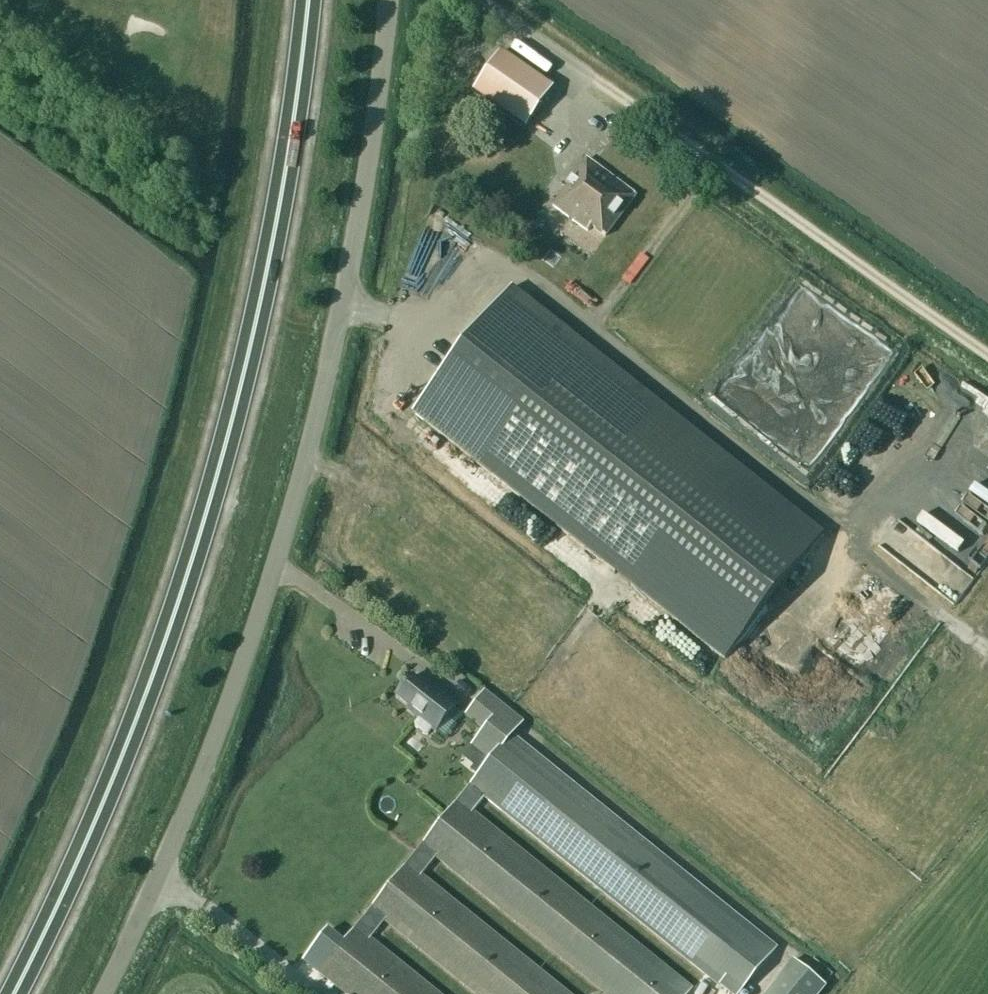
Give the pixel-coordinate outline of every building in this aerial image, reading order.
[(554,87),(501,51),(473,91),(526,127),(554,87)] [(622,175),(631,163),(610,148),(602,161),(622,175)] [(552,205),(588,231),(591,225),(605,235),(635,194),(586,158),(552,205)] [(669,209),(660,227),(669,232),(678,213),(669,209)] [(700,436),(512,286),(412,412),(724,658),(823,533),(700,436)] [(943,411),(987,444),(987,402),(963,384),(943,411)] [(439,444),(431,453),(451,471),(459,462),(439,444)] [(907,518),(901,529),(919,538),(924,527),(907,518)] [(903,692),(918,681),(912,674),(898,684),(903,692)] [(407,710),(417,718),(418,719),(414,724),(415,728),(424,735),(428,735),(432,730),(435,732),(456,706),(435,689),(433,692),(412,676),(396,697),(409,707),(407,710)] [(304,961),(345,993),(440,993),(371,938),(384,922),(474,993),(570,993),(422,875),(435,858),(604,993),(688,993),(692,988),(472,811),(484,797),(730,993),(739,993),(775,948),(510,735),(523,720),(485,690),(469,710),(487,725),(475,741),(493,756),(344,942),(328,930),(304,961)] [(827,986),(793,959),(764,993),(820,993),(827,986)]
